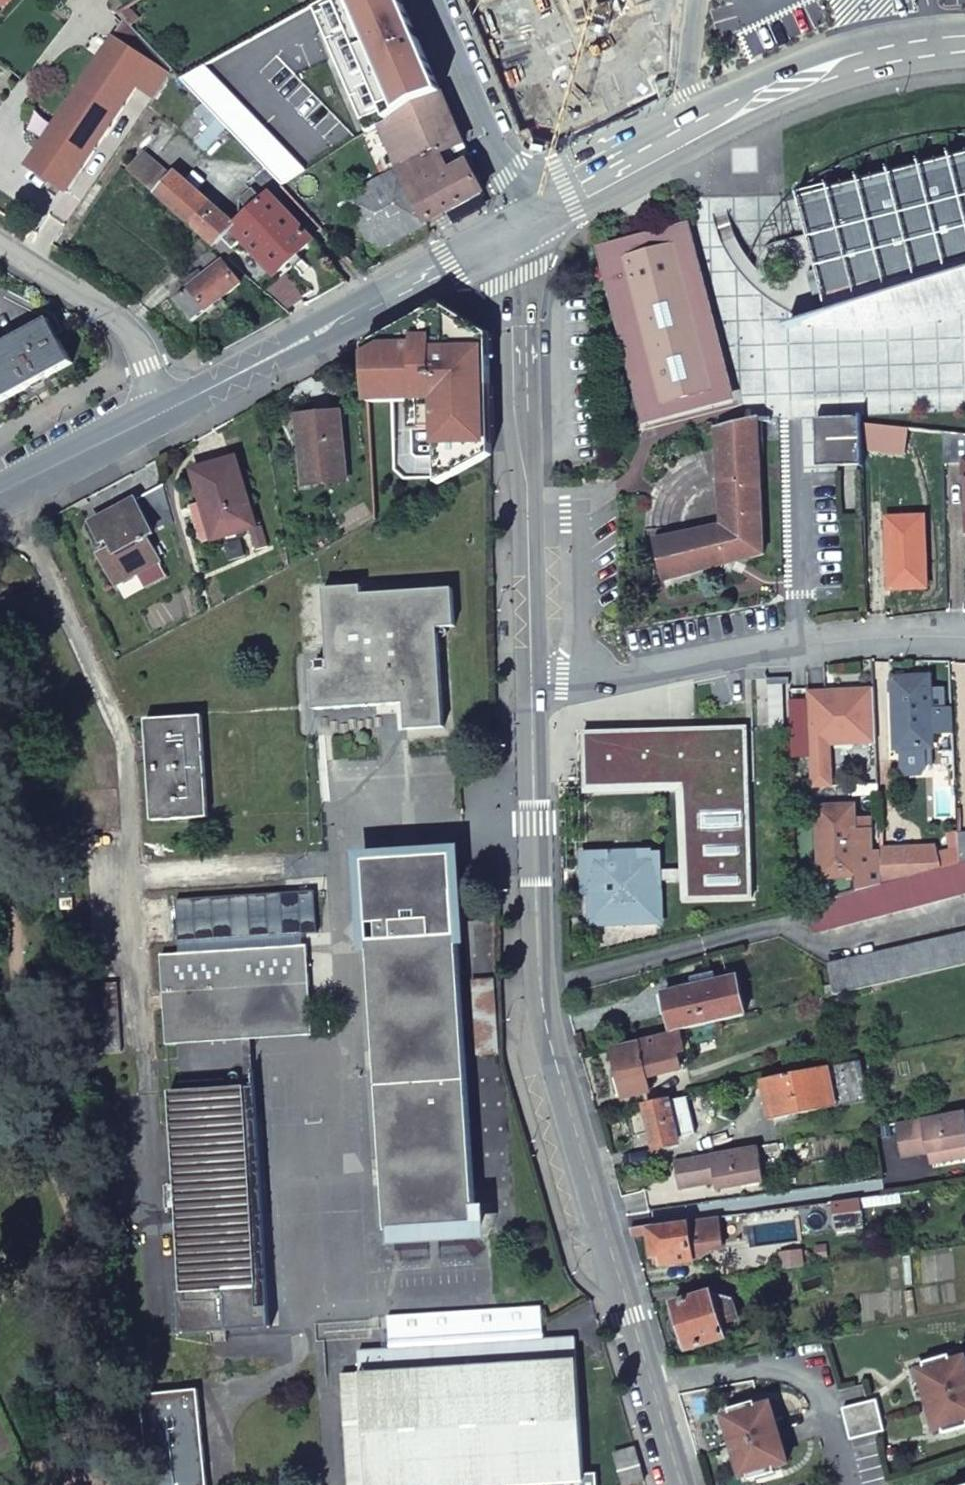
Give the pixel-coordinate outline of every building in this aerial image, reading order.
[(318,25),(341,67),(386,43),(363,1),(318,25)] [(175,70),(124,17),(112,35),(173,74),(175,70)] [(155,99),(173,74),(112,35),(36,151),(27,164),(69,191),(138,89),(155,99)] [(386,43),(341,67),(365,111),(409,87),(386,43)] [(213,88),(195,70),(182,77),(201,99),(213,88)] [(445,92),(438,95),(450,130),(458,127),(445,92)] [(390,118),(384,122),(396,158),(406,153),(411,162),(398,170),(428,225),(485,193),(469,162),(452,172),(441,153),(465,145),(458,127),(450,130),(438,95),(415,104),(396,115),(390,118)] [(206,153),(228,127),(219,116),(194,141),(206,153)] [(144,151),(128,170),(217,249),(225,240),(238,224),(179,175),(175,179),(144,151)] [(799,197),(808,237),(771,247),(761,252),(757,258),(756,262),(756,274),(747,264),(739,253),(733,241),(728,228),(724,215),(714,218),(718,231),(723,244),(729,257),(737,269),(745,280),(755,291),(766,299),(785,311),(792,314),(799,316),(822,320),(842,323),(863,325),(883,325),(929,320),(955,315),(964,311),(964,156),(799,197)] [(428,225),(398,170),(346,199),(375,252),(428,225)] [(265,198),(238,224),(225,240),(234,251),(244,241),(277,276),(291,263),(298,269),(306,263),(300,255),(315,241),(270,194),(265,198)] [(686,224),(601,247),(648,418),(732,395),(686,224)] [(202,238),(186,256),(197,265),(212,248),(202,238)] [(177,301),(194,321),(240,283),(218,256),(189,283),(193,287),(177,301)] [(269,295),(290,315),(311,303),(289,277),(269,295)] [(442,306),(386,337),(388,341),(442,311),(487,339),(488,357),(492,356),(491,336),(442,306)] [(438,397),(440,484),(493,455),(492,356),(488,357),(487,339),(442,311),(388,341),(386,337),(368,346),(369,370),(412,369),(413,398),(438,397)] [(0,348),(0,400),(1,402),(73,364),(50,321),(0,348)] [(342,412),(301,415),(306,484),(348,482),(342,412)] [(864,448),(863,422),(863,415),(817,417),(818,463),(865,461),(864,448)] [(759,418),(718,428),(724,526),(657,539),(667,581),(766,555),(759,418)] [(905,454),(909,428),(863,422),(864,448),(905,454)] [(944,432),(945,463),(964,463),(964,434),(944,432)] [(238,457),(195,470),(205,504),(210,503),(222,539),(253,530),(259,549),(266,547),(238,457)] [(165,485),(93,523),(104,543),(110,539),(114,548),(102,554),(118,585),(161,561),(149,538),(177,524),(165,485)] [(925,517),(888,519),(891,588),(928,586),(925,517)] [(364,585),(327,588),(331,670),(315,671),(317,707),(407,704),(409,730),(446,728),(441,629),(458,628),(456,589),(365,594),(364,585)] [(932,676),(894,678),(897,750),(935,748),(932,676)] [(783,685),(768,686),(769,729),(784,729),(783,685)] [(204,715),(148,718),(155,821),(211,818),(204,715)] [(664,924),(663,883),(681,882),(682,904),(752,902),(746,725),(580,731),(582,798),(677,795),(679,868),(662,869),(661,848),(589,851),(590,853),(579,854),(580,884),(589,884),(590,927),(664,924)] [(825,899),(860,890),(858,854),(874,853),(873,831),(856,831),(856,819),(856,806),(819,809),(822,889),(825,899)] [(856,831),(873,831),(873,818),(856,819),(856,831)] [(882,849),(883,884),(962,864),(962,852),(941,853),(941,847),(882,849)] [(365,860),(371,943),(379,942),(378,922),(452,916),(454,936),(460,936),(455,854),(365,860)] [(964,893),(964,863),(962,864),(883,884),(860,890),(825,899),(832,928),(964,893)] [(221,920),(223,952),(248,950),(247,934),(329,929),(328,913),(221,920)] [(379,942),(371,943),(390,1231),(479,1225),(460,936),(454,936),(452,916),(378,922),(379,942)] [(493,928),(470,929),(489,1231),(513,1229),(493,928)] [(831,965),(836,994),(964,965),(964,934),(831,965)] [(163,955),(165,994),(312,986),(309,946),(248,950),(223,952),(163,955)] [(695,988),(720,982),(717,972),(693,978),(695,988)] [(675,1031),(747,1015),(739,978),(720,982),(695,988),(667,994),(675,1031)] [(119,982),(92,984),(98,1054),(125,1052),(119,982)] [(212,1042),(228,1040),(244,1039),(253,1039),(315,1034),(312,986),(165,994),(169,1045),(212,1042)] [(675,1032),(640,1040),(641,1044),(616,1050),(627,1098),(653,1093),(649,1079),(684,1071),(675,1032)] [(236,1079),(237,1088),(248,1087),(261,1288),(269,1287),(253,1039),(244,1039),(247,1078),(236,1079)] [(862,1062),(769,1079),(776,1119),(870,1101),(862,1062)] [(182,1092),(172,1093),(186,1292),(176,1293),(179,1332),(272,1326),(269,1287),(261,1288),(248,1087),(237,1088),(228,1089),(228,1079),(182,1082),(182,1092)] [(647,1106),(656,1149),(681,1144),(680,1136),(696,1133),(688,1098),(647,1106)] [(897,1121),(898,1130),(902,1154),(928,1149),(964,1143),(964,1109),(897,1121)] [(873,1125),(874,1135),(898,1130),(897,1121),(873,1125)] [(928,1149),(930,1161),(964,1155),(964,1143),(928,1149)] [(730,1150),(676,1160),(681,1185),(718,1179),(719,1187),(765,1178),(758,1145),(730,1150)] [(666,1267),(697,1262),(696,1260),(704,1259),(715,1248),(725,1247),(720,1216),(689,1221),(690,1223),(652,1229),(657,1258),(664,1257),(666,1267)] [(390,1231),(391,1246),(480,1240),(479,1225),(390,1231)] [(714,1293),(677,1303),(692,1350),(729,1338),(725,1326),(743,1320),(736,1298),(714,1293)] [(348,1484),(598,1484),(598,1480),(585,1481),(576,1343),(545,1345),(543,1311),(389,1319),(391,1351),(359,1352),(361,1376),(342,1377),(348,1484)] [(963,1354),(950,1358),(947,1351),(921,1359),(926,1375),(919,1378),(931,1417),(938,1414),(943,1432),(964,1425),(964,1362),(963,1354)] [(143,1396),(143,1404),(145,1412),(153,1484),(210,1484),(201,1390),(143,1396)] [(887,1433),(878,1400),(842,1410),(851,1443),(887,1433)] [(733,1449),(780,1435),(771,1405),(757,1409),(754,1401),(729,1408),(734,1427),(727,1429),(733,1449)] [(789,1464),(780,1435),(733,1449),(741,1470),(747,1468),(752,1484),(777,1476),(775,1468),(789,1464)] [(644,1467),(639,1448),(616,1455),(622,1473),(644,1467)] [(649,1482),(644,1467),(622,1473),(626,1484),(639,1484),(649,1482)]
